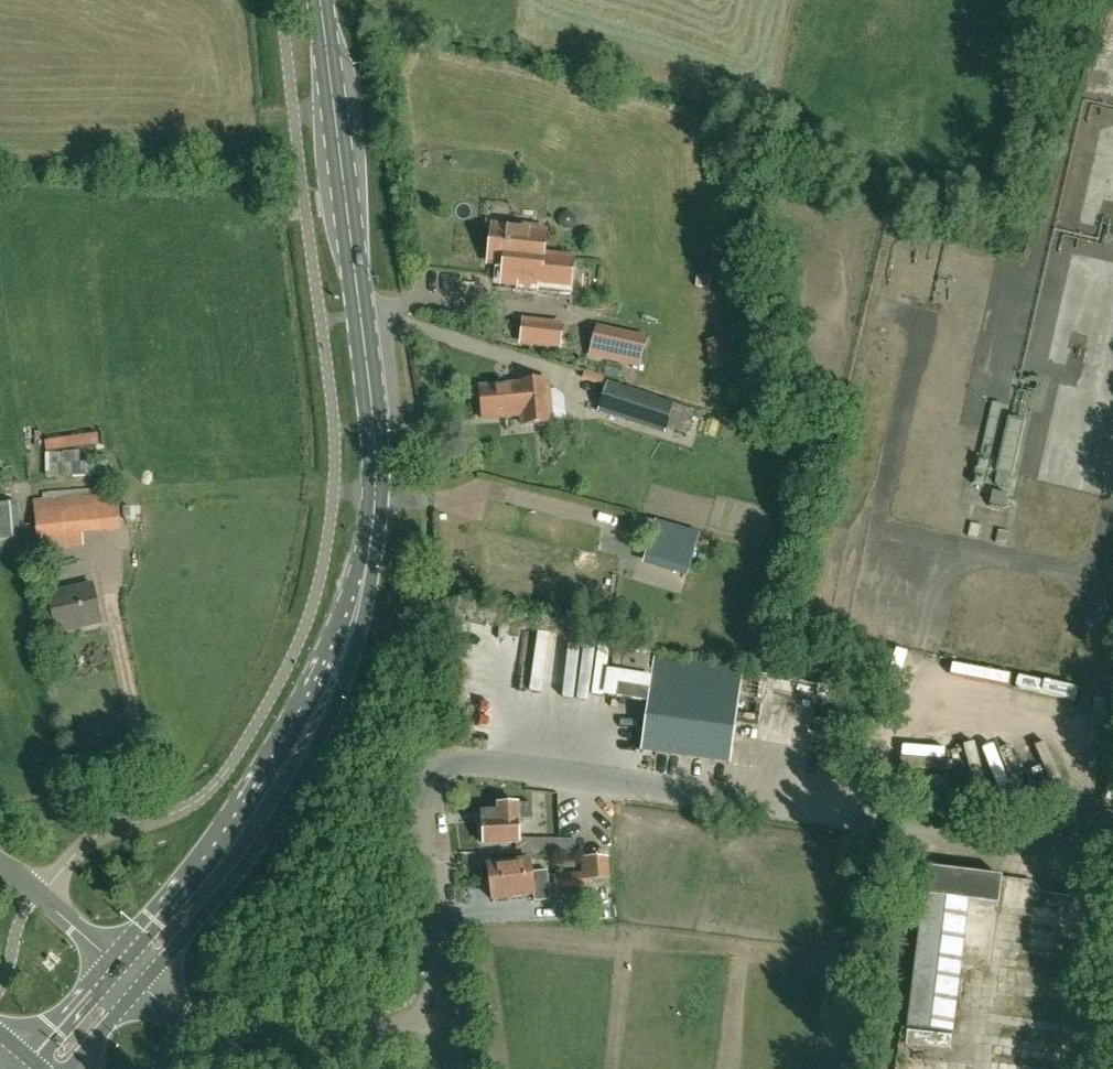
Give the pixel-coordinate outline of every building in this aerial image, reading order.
[(573,259),(543,256),(545,233),(540,232),(540,229),(521,227),(520,230),(493,227),(489,263),(504,265),(503,283),(518,285),(518,288),(537,291),(538,287),(569,291),(573,259)] [(898,260),(892,289),(934,299),(944,253),(925,249),(921,265),(898,260)] [(478,280),(478,268),(461,268),(461,280),(478,280)] [(710,289),(711,277),(699,276),(698,288),(710,289)] [(631,368),(637,322),(598,317),(593,364),(631,368)] [(559,348),(561,326),(524,322),(522,343),(559,348)] [(519,385),(520,386),(480,389),(483,420),(522,417),(523,427),(552,424),(548,382),(519,385)] [(656,400),(609,385),(599,414),(647,429),(656,400)] [(691,441),(699,415),(677,409),(669,434),(691,441)] [(1016,505),(1021,480),(1007,477),(1010,463),(1021,465),(1029,429),(1011,425),(994,500),(1016,505)] [(121,530),(119,495),(33,501),(39,552),(66,549),(65,536),(121,530)] [(18,504),(0,505),(0,541),(21,539),(18,504)] [(688,569),(695,548),(652,535),(646,556),(688,569)] [(58,634),(101,624),(93,586),(49,596),(58,634)] [(867,635),(892,641),(894,633),(869,626),(867,635)] [(558,653),(557,693),(568,693),(569,653),(558,653)] [(648,675),(648,662),(619,661),(619,674),(648,675)] [(741,677),(654,665),(643,754),(730,765),(738,702),(764,705),(767,679),(741,677)] [(1005,692),(1008,680),(949,666),(946,678),(1005,692)] [(593,693),(604,695),(608,674),(598,672),(593,693)] [(1017,695),(1076,704),(1077,693),(1018,684),(1017,695)] [(1038,704),(1035,716),(1066,723),(1069,711),(1038,704)] [(499,812),(487,812),(482,813),(484,845),(516,844),(520,843),(520,840),(519,820),(533,819),(532,804),(499,806),(499,812)] [(575,841),(520,840),(520,843),(516,844),(516,856),(575,857),(575,841)] [(1047,868),(1067,868),(1067,856),(1047,856),(1047,868)] [(581,858),(582,865),(582,875),(588,875),(588,882),(610,880),(609,859),(581,858)] [(488,867),(490,884),(533,880),(533,888),(550,886),(548,871),(532,873),(531,862),(488,867)] [(908,1029),(952,1034),(968,903),(999,907),(1002,879),(928,869),(908,1029)] [(587,875),(571,877),(572,890),(589,888),(587,875)] [(555,891),(572,890),(571,877),(554,878),(555,891)] [(551,900),(550,886),(533,888),(533,880),(490,884),(491,901),(534,895),(535,902),(551,900)] [(1026,1006),(1025,1017),(1053,1020),(1054,1010),(1026,1006)]
